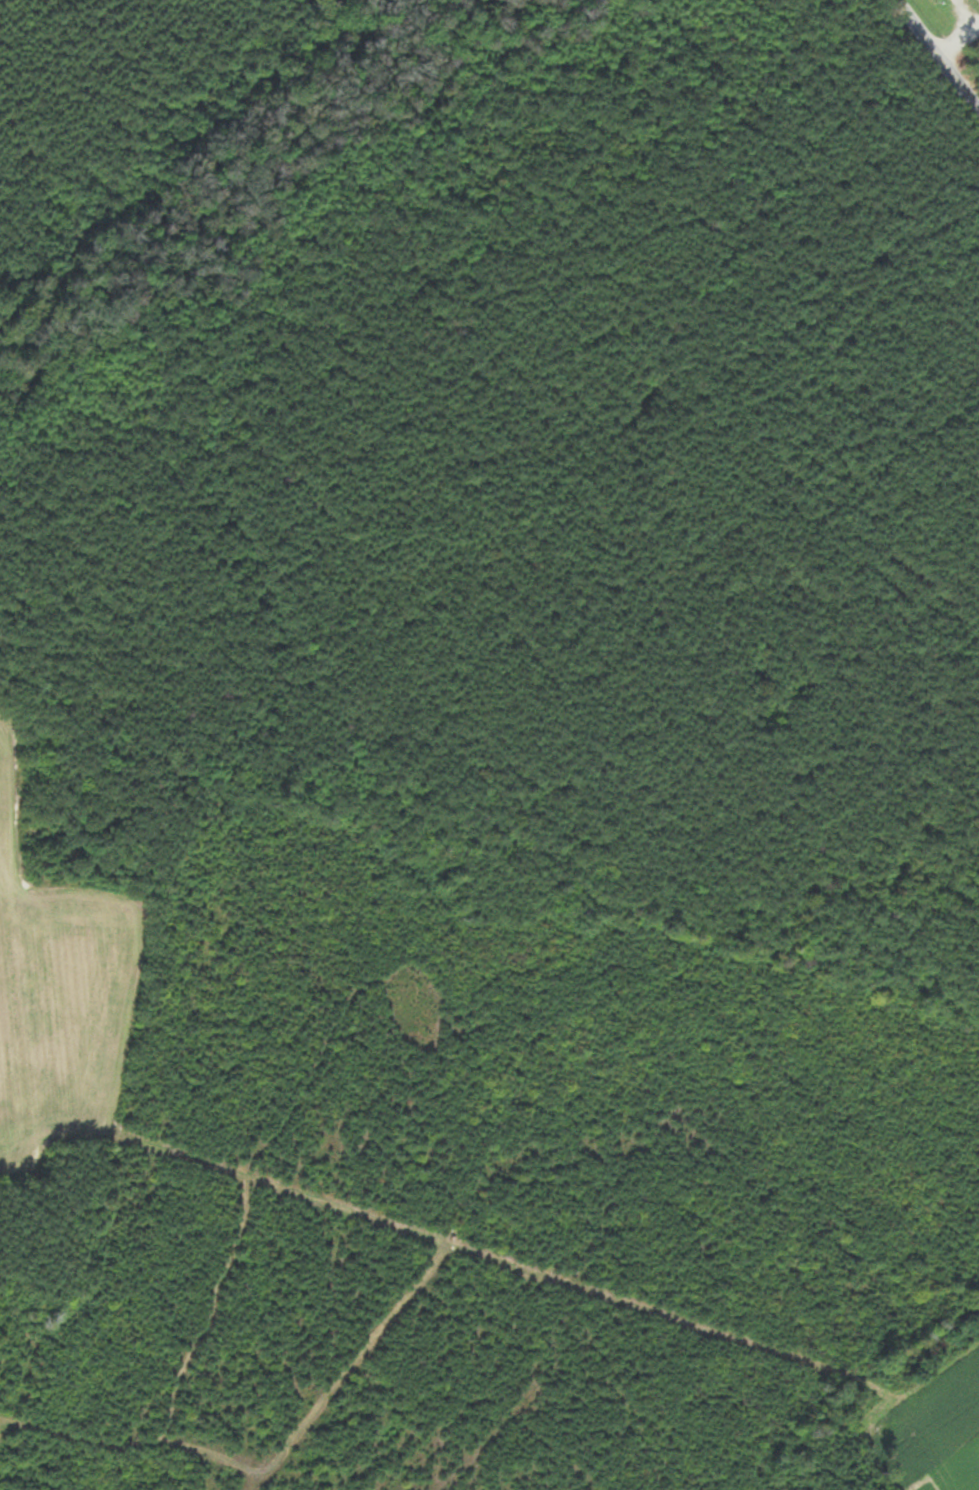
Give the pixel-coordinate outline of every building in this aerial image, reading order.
[(978,11),(978,0),(969,0),(976,13),(978,11)]
